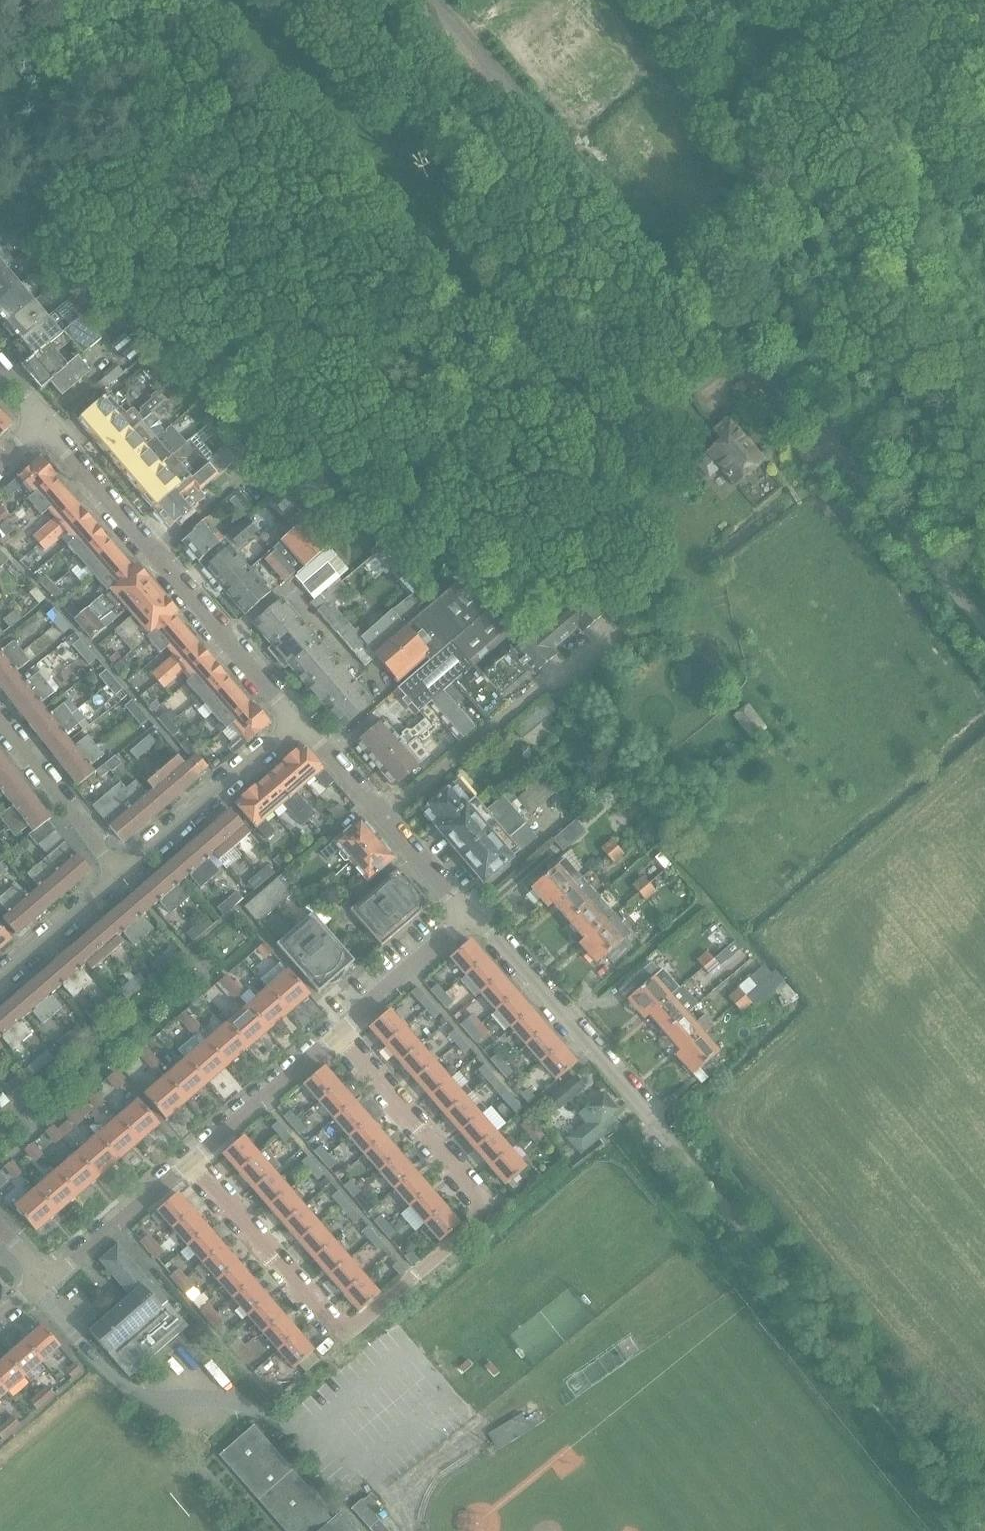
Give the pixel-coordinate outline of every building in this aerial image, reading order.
[(20,285),(6,269),(0,275),(0,303),(20,285)] [(34,302),(20,285),(0,303),(0,318),(7,326),(34,302)] [(20,342),(48,318),(34,302),(7,326),(20,342)] [(82,317),(65,333),(83,355),(102,340),(82,317)] [(48,344),(60,333),(48,318),(20,342),(32,356),(20,366),(21,367),(48,344)] [(40,390),(40,389),(49,382),(60,395),(88,372),(76,358),(67,366),(49,344),(61,334),(60,333),(48,344),(21,367),(40,390)] [(717,376),(703,356),(676,375),(690,395),(717,376)] [(102,390),(127,369),(121,362),(105,375),(106,377),(97,385),(102,390)] [(153,399),(159,408),(169,401),(160,390),(151,397),(153,399)] [(142,412),(138,415),(132,408),(124,414),(107,394),(77,420),(104,452),(134,427),(149,415),(150,415),(159,408),(153,399),(139,410),(142,412)] [(11,424),(12,423),(0,411),(0,436),(11,424)] [(270,431),(259,417),(237,436),(248,450),(270,431)] [(732,484),(761,459),(725,419),(711,431),(718,440),(704,452),(732,484)] [(132,485),(187,439),(173,422),(148,443),(118,469),(132,485)] [(118,469),(148,443),(134,427),(104,452),(118,469)] [(151,508),(195,470),(184,457),(195,448),(187,439),(132,485),(151,508)] [(232,463),(221,450),(220,449),(195,470),(151,508),(151,509),(152,515),(159,524),(165,525),(167,528),(178,519),(179,520),(195,507),(194,505),(204,497),(199,490),(232,463)] [(55,476),(40,459),(40,458),(4,489),(10,496),(23,485),(32,496),(53,477),(55,476)] [(46,510),(66,492),(53,477),(32,496),(12,513),(18,520),(39,501),(46,510)] [(37,543),(79,507),(66,492),(46,510),(53,518),(31,537),(37,543)] [(73,540),(93,523),(79,507),(37,543),(43,550),(65,531),(73,540)] [(196,561),(222,538),(204,517),(189,530),(191,532),(180,542),(196,561)] [(227,544),(233,550),(256,530),(246,518),(222,538),(196,561),(201,567),(227,544)] [(330,547),(306,519),(272,550),(296,577),(329,547),(330,547)] [(64,574),(106,538),(93,523),(73,540),(80,549),(58,567),(64,574)] [(99,571),(119,554),(106,538),(64,574),(70,581),(92,563),(99,571)] [(233,550),(227,544),(201,567),(221,591),(248,568),(232,551),(233,550)] [(344,561),(334,570),(329,565),(338,557),(329,547),(296,577),(296,578),(315,600),(311,603),(314,606),(342,582),(341,580),(342,579),(340,578),(351,569),(344,561)] [(296,578),(296,577),(272,550),(263,557),(287,585),(296,578)] [(9,560),(0,551),(0,570),(9,560)] [(135,565),(132,568),(119,554),(99,571),(106,579),(84,598),(91,606),(92,607),(138,568),(135,565)] [(125,610),(153,586),(138,568),(92,607),(91,606),(81,614),(80,614),(75,618),(93,640),(106,629),(101,624),(108,618),(111,622),(125,610)] [(248,568),(221,591),(239,612),(245,612),(268,592),(248,568)] [(451,642),(493,606),(461,572),(422,606),(403,622),(414,638),(383,665),(401,685),(431,660),(451,642)] [(48,589),(53,584),(46,576),(40,582),(48,589)] [(331,626),(343,616),(334,605),(350,591),(342,582),(314,606),(331,626)] [(48,589),(57,599),(63,593),(53,584),(48,589)] [(153,586),(125,610),(128,614),(130,616),(158,591),(156,589),(153,586)] [(40,604),(46,599),(37,588),(30,593),(40,604)] [(127,641),(142,628),(170,605),(158,591),(130,616),(116,628),(127,641)] [(514,691),(558,655),(554,650),(579,630),(582,634),(605,614),(585,591),(494,667),(514,691)] [(403,622),(422,606),(412,595),(393,611),(363,636),(350,648),(366,666),(376,657),(383,665),(414,638),(403,622)] [(270,644),(299,619),(281,598),(252,623),(270,644)] [(75,618),(80,614),(73,605),(67,610),(75,618)] [(171,614),(175,611),(170,605),(142,628),(147,635),(130,650),(136,657),(157,639),(164,647),(184,629),(171,614)] [(493,606),(451,642),(431,660),(401,685),(401,686),(394,692),(415,716),(421,712),(474,665),(516,630),(493,606)] [(56,625),(63,618),(55,608),(47,615),(56,625)] [(350,648),(363,636),(357,630),(356,630),(343,616),(331,626),(350,648)] [(64,635),(72,628),(63,618),(56,625),(64,635)] [(286,666),(316,640),(299,619),(270,644),(269,650),(282,665),(286,666)] [(156,680),(197,645),(184,629),(164,647),(171,655),(150,673),(156,680)] [(82,655),(89,649),(81,639),(74,645),(82,655)] [(305,685),(334,661),(316,640),(286,666),(288,666),(288,665),(305,685)] [(20,651),(13,641),(0,651),(0,667),(20,651)] [(191,677),(211,660),(197,645),(156,680),(163,688),(184,669),(191,677)] [(90,665),(98,659),(89,649),(82,655),(90,665)] [(19,677),(15,671),(28,661),(20,651),(0,667),(0,688),(2,691),(19,677)] [(123,676),(129,671),(136,665),(127,655),(115,666),(123,676)] [(182,711),(223,675),(211,660),(191,677),(198,685),(176,704),(182,711)] [(324,707),(352,682),(334,661),(305,685),(324,707)] [(467,698),(485,719),(506,701),(474,665),(421,712),(428,720),(433,725),(434,727),(467,698)] [(108,686),(115,680),(107,670),(100,676),(108,686)] [(14,706),(45,682),(37,672),(24,682),(19,677),(2,691),(14,706)] [(217,708),(237,690),(223,675),(182,711),(188,718),(210,699),(217,708)] [(116,696),(124,689),(115,680),(108,686),(116,696)] [(27,722),(44,709),(39,703),(53,692),(45,682),(14,706),(27,722)] [(341,727),(341,726),(369,702),(352,682),(324,707),(341,727)] [(209,741),(229,724),(252,704),(251,703),(249,705),(237,690),(217,708),(224,716),(203,734),(209,741)] [(551,696),(504,735),(512,744),(559,705),(551,696)] [(134,716),(141,710),(133,700),(126,706),(134,716)] [(39,738),(70,714),(62,704),(49,715),(44,709),(27,722),(39,738)] [(231,753),(267,722),(252,704),(229,724),(238,735),(225,746),(231,753)] [(752,740),(768,728),(750,704),(734,716),(752,740)] [(142,726),(149,720),(141,710),(134,716),(142,726)] [(167,727),(172,722),(165,713),(159,718),(167,727)] [(51,754),(69,740),(64,735),(78,724),(70,714),(39,738),(51,754)] [(377,770),(404,746),(382,720),(354,743),(377,770)] [(426,731),(433,725),(428,720),(421,726),(426,731)] [(167,727),(174,736),(180,731),(172,722),(167,727)] [(141,744),(147,751),(157,743),(150,735),(141,744)] [(63,770),(95,746),(87,736),(73,746),(69,740),(51,754),(63,770)] [(392,786),(428,755),(413,738),(404,746),(377,770),(392,786)] [(181,745),(189,754),(195,749),(187,740),(181,745)] [(138,759),(147,751),(141,744),(131,752),(138,759)] [(210,744),(202,752),(212,764),(221,757),(210,744)] [(95,746),(63,770),(76,786),(93,772),(89,766),(102,755),(95,746)] [(327,786),(333,781),(334,781),(305,747),(299,752),(297,750),(286,759),(307,783),(316,775),(327,786)] [(185,765),(196,778),(196,779),(209,768),(198,754),(185,765)] [(12,770),(0,755),(0,780),(12,770)] [(106,764),(111,771),(112,772),(123,764),(116,756),(106,764)] [(182,761),(178,757),(162,770),(181,791),(196,778),(185,765),(182,761)] [(298,791),(307,783),(286,759),(284,761),(286,763),(271,776),(308,819),(315,812),(298,791)] [(102,778),(111,771),(106,764),(97,772),(102,778)] [(25,787),(12,770),(0,780),(0,796),(2,794),(7,801),(25,787)] [(165,805),(181,791),(162,770),(147,783),(151,787),(165,805)] [(149,818),(124,788),(111,773),(83,797),(121,842),(149,818)] [(301,825),(308,819),(271,776),(258,787),(256,786),(253,788),(274,812),(283,804),(301,825)] [(165,805),(151,787),(145,792),(134,779),(124,788),(149,818),(165,805)] [(434,825),(471,794),(458,779),(448,788),(444,787),(438,793),(440,794),(422,810),(424,813),(424,816),(427,818),(428,820),(429,819),(434,825)] [(35,800),(25,787),(7,801),(11,806),(0,815),(0,820),(5,826),(37,802),(35,800)] [(264,820),(274,812),(253,788),(242,797),(244,800),(238,806),(266,839),(274,832),(264,820)] [(481,880),(486,876),(534,835),(500,795),(483,809),(471,794),(434,825),(481,880)] [(31,832),(47,819),(49,818),(37,802),(5,826),(13,836),(26,826),(31,832)] [(241,833),(246,829),(232,811),(216,824),(242,854),(252,846),(241,833)] [(49,856),(54,852),(67,841),(47,819),(31,832),(32,832),(29,835),(38,845),(39,845),(49,856)] [(350,862),(376,839),(374,836),(374,832),(371,828),(367,828),(358,819),(320,853),(326,859),(337,849),(339,851),(337,855),(342,860),(347,860),(350,862)] [(577,820),(554,840),(564,851),(587,831),(577,820)] [(233,863),(242,854),(216,824),(201,837),(216,854),(221,850),(233,863)] [(210,859),(216,854),(201,837),(185,851),(211,880),(221,871),(210,859)] [(366,881),(371,876),(391,858),(384,850),(384,845),(381,841),(378,841),(376,839),(350,862),(366,881)] [(612,839),(601,848),(608,856),(618,847),(612,839)] [(76,879),(80,876),(90,867),(67,841),(54,852),(76,879)] [(19,844),(10,853),(16,860),(26,852),(19,844)] [(625,855),(618,847),(608,856),(614,864),(625,855)] [(201,889),(211,880),(185,851),(170,864),(186,882),(191,877),(201,889)] [(61,892),(76,879),(54,852),(49,856),(38,866),(61,892)] [(640,893),(650,884),(666,870),(658,861),(641,875),(642,877),(633,885),(640,893)] [(181,886),(186,882),(170,864),(155,877),(181,906),(191,898),(181,886)] [(45,906),(61,892),(38,866),(29,874),(30,876),(37,884),(31,889),(45,906)] [(266,881),(275,873),(269,866),(260,874),(266,881)] [(569,883),(563,876),(554,866),(527,888),(542,906),(569,883)] [(406,889),(409,886),(412,884),(398,869),(372,892),(352,908),(350,910),(381,947),(430,905),(416,889),(411,894),(406,889)] [(255,890),(266,881),(260,874),(249,883),(255,890)] [(172,914),(181,906),(155,877),(138,891),(154,909),(161,902),(172,914)] [(571,922),(601,897),(600,895),(585,879),(555,904),(571,922)] [(45,906),(31,889),(25,894),(15,881),(5,889),(29,919),(45,906)] [(268,886),(274,892),(280,887),(274,881),(268,886)] [(352,908),(372,892),(364,884),(345,900),(352,908)] [(650,884),(640,893),(646,901),(657,892),(650,884)] [(267,898),(274,892),(268,886),(262,892),(267,898)] [(287,899),(292,894),(286,887),(281,892),(287,899)] [(29,919),(5,889),(0,893),(0,904),(6,911),(0,916),(14,932),(29,919)] [(152,910),(154,909),(138,891),(137,893),(120,907),(146,937),(156,929),(146,916),(152,910)] [(235,907),(244,899),(238,892),(229,900),(235,907)] [(261,903),(267,898),(262,892),(256,897),(261,903)] [(283,903),(287,899),(281,892),(276,896),(283,903)] [(277,908),(283,903),(276,896),(271,901),(277,908)] [(255,908),(261,903),(256,897),(250,902),(255,908)] [(582,945),(608,922),(607,921),(615,915),(601,897),(571,922),(586,940),(581,944),(582,945)] [(225,915),(235,907),(229,900),(219,908),(225,915)] [(271,913),(277,908),(271,901),(265,906),(271,913)] [(249,913),(255,908),(250,902),(244,907),(249,913)] [(266,917),(271,913),(265,906),(260,910),(266,917)] [(136,945),(146,937),(120,907),(105,920),(120,938),(125,934),(136,945)] [(339,975),(354,962),(313,913),(276,945),(318,993),(334,980),(329,974),(334,970),(339,975)] [(204,933),(214,925),(208,918),(198,926),(204,933)] [(115,943),(120,938),(105,920),(89,934),(116,964),(125,956),(115,943)] [(615,964),(635,947),(628,938),(624,941),(608,922),(582,945),(598,963),(607,955),(615,964)] [(194,941),(204,933),(198,926),(188,934),(194,941)] [(106,971),(116,964),(89,934),(75,946),(90,964),(95,959),(106,971)] [(467,976),(487,960),(472,942),(452,958),(467,976)] [(265,943),(259,948),(267,958),(274,953),(265,943)] [(85,969),(90,964),(75,946),(59,960),(86,989),(95,981),(85,969)] [(167,964),(177,955),(171,948),(161,956),(167,964)] [(715,960),(714,958),(708,951),(697,960),(704,969),(715,960)] [(721,967),(720,966),(727,960),(721,952),(714,958),(715,960),(704,969),(711,976),(721,967)] [(158,972),(167,964),(161,956),(151,965),(158,972)] [(76,998),(86,989),(59,960),(44,973),(60,991),(65,986),(76,998)] [(482,993),(502,977),(487,960),(467,976),(482,993)] [(665,970),(663,972),(655,963),(632,982),(640,991),(630,1000),(646,1019),(651,1015),(672,997),(681,989),(665,970)] [(772,974),(771,973),(765,966),(740,988),(740,989),(730,998),(736,1005),(772,974)] [(800,997),(786,981),(775,969),(771,973),(772,974),(736,1005),(741,1012),(752,1003),(755,1007),(775,990),(790,1007),(800,997)] [(290,1013),(312,994),(292,971),(270,990),(290,1013)] [(55,995),(60,991),(44,973),(29,986),(55,1015),(65,1007),(55,995)] [(137,989),(146,981),(140,974),(131,982),(137,989)] [(229,991),(236,985),(227,976),(221,982),(229,991)] [(497,1010),(517,994),(502,977),(482,993),(497,1010)] [(127,997),(137,989),(131,982),(121,990),(127,997)] [(237,1001),(241,998),(244,995),(236,985),(229,991),(237,1001)] [(439,999),(445,994),(437,985),(431,990),(439,999)] [(46,1024),(55,1015),(29,986),(14,999),(30,1017),(34,1012),(46,1024)] [(269,1031),(290,1013),(270,990),(249,1008),(269,1031)] [(453,1003),(445,994),(439,999),(446,1009),(453,1003)] [(512,1027),(531,1011),(517,994),(497,1010),(512,1027)] [(432,1005),(425,995),(418,1001),(426,1010),(432,1005)] [(666,1034),(688,1015),(672,997),(651,1015),(666,1034)] [(30,1017),(14,999),(0,1011),(0,1014),(25,1042),(35,1033),(25,1021),(30,1017)] [(106,1015),(116,1007),(109,999),(100,1008),(106,1015)] [(440,1014),(432,1005),(426,1010),(434,1019),(440,1014)] [(96,1023),(106,1015),(100,1008),(90,1016),(96,1023)] [(249,1049),(269,1031),(249,1008),(228,1025),(249,1049)] [(405,1017),(400,1021),(391,1010),(372,1026),(387,1044),(406,1028),(411,1024),(405,1017)] [(188,1026),(195,1020),(187,1011),(180,1017),(188,1026)] [(527,1044),(546,1029),(531,1011),(512,1027),(527,1044)] [(25,1042),(0,1014),(0,1042),(4,1039),(15,1051),(25,1042)] [(683,1051),(704,1033),(688,1015),(666,1034),(683,1051)] [(195,1020),(188,1026),(196,1036),(203,1030),(195,1020)] [(467,1020),(461,1025),(469,1034),(475,1029),(467,1020)] [(228,1067),(249,1049),(228,1025),(208,1043),(228,1067)] [(75,1041),(85,1033),(79,1026),(69,1034),(75,1041)] [(403,1062),(421,1046),(406,1028),(387,1044),(403,1062)] [(483,1038),(475,1029),(469,1034),(477,1043),(483,1038)] [(542,1062),(561,1046),(546,1029),(527,1044),(542,1062)] [(463,1039),(455,1030),(449,1036),(456,1045),(463,1039)] [(683,1051),(678,1056),(695,1075),(701,1069),(709,1078),(721,1068),(713,1059),(721,1053),(704,1033),(683,1051)] [(65,1049),(75,1041),(69,1034),(59,1042),(65,1049)] [(470,1049),(463,1039),(456,1045),(464,1054),(470,1049)] [(208,1084),(228,1067),(208,1043),(187,1060),(208,1084)] [(147,1061),(154,1056),(146,1046),(139,1052),(147,1061)] [(418,1079),(436,1063),(421,1046),(403,1062),(418,1079)] [(577,1064),(576,1064),(561,1046),(542,1062),(558,1080),(577,1064)] [(44,1067),(54,1058),(48,1051),(38,1059),(44,1067)] [(499,1069),(505,1064),(497,1054),(491,1060),(499,1069)] [(155,1071),(158,1068),(162,1065),(154,1056),(147,1061),(155,1071)] [(35,1075),(44,1067),(38,1059),(28,1068),(35,1075)] [(187,1102),(208,1084),(187,1060),(167,1078),(187,1102)] [(450,1067),(444,1072),(436,1063),(418,1079),(432,1096),(451,1080),(457,1075),(450,1067)] [(513,1073),(505,1064),(499,1069),(506,1078),(513,1073)] [(493,1074),(485,1065),(479,1070),(486,1079),(493,1074)] [(321,1102),(341,1085),(326,1068),(305,1084),(321,1102)] [(126,1084),(115,1072),(108,1078),(119,1090),(126,1084)] [(486,1079),(494,1089),(500,1083),(493,1074),(486,1079)] [(14,1093),(24,1085),(17,1077),(8,1085),(14,1093)] [(168,1119),(187,1102),(167,1078),(147,1095),(168,1119)] [(561,1109),(586,1088),(577,1078),(553,1098),(561,1109)] [(466,1085),(459,1090),(451,1080),(432,1096),(448,1114),(466,1098),(473,1093),(466,1085)] [(336,1119),(356,1103),(341,1085),(321,1102),(336,1119)] [(94,1090),(87,1096),(98,1108),(104,1103),(94,1090)] [(521,1095),(529,1104),(535,1099),(527,1090),(521,1095)] [(613,1115),(620,1109),(606,1093),(581,1114),(588,1122),(570,1138),(584,1153),(601,1137),(618,1122),(613,1115)] [(11,1102),(4,1094),(0,1097),(0,1111),(11,1102)] [(481,1102),(474,1107),(466,1098),(448,1114),(463,1132),(482,1116),(488,1111),(481,1102)] [(141,1141),(160,1125),(162,1124),(142,1100),(121,1118),(141,1141)] [(509,1106),(517,1115),(523,1110),(515,1100),(509,1106)] [(350,1136),(370,1120),(356,1103),(336,1119),(350,1136)] [(74,1108),(67,1113),(78,1126),(84,1120),(74,1108)] [(284,1117),(292,1126),(298,1120),(290,1111),(284,1117)] [(496,1120),(489,1125),(482,1116),(463,1132),(478,1149),(496,1134),(503,1128),(496,1120)] [(121,1159),(141,1141),(121,1118),(100,1136),(121,1159)] [(530,1135),(537,1129),(529,1119),(522,1125),(530,1135)] [(292,1126),(300,1135),(306,1130),(298,1120),(292,1126)] [(365,1154),(385,1137),(370,1120),(350,1136),(365,1154)] [(279,1136),(286,1131),(278,1122),(272,1127),(279,1136)] [(53,1126),(47,1131),(57,1144),(64,1138),(53,1126)] [(537,1129),(530,1135),(538,1143),(544,1137),(537,1129)] [(293,1140),(286,1131),(279,1136),(287,1145),(293,1140)] [(511,1137),(504,1143),(496,1134),(478,1149),(493,1167),(511,1151),(518,1146),(511,1137)] [(100,1177),(121,1159),(100,1136),(80,1154),(100,1177)] [(240,1172),(260,1155),(244,1137),(225,1154),(240,1172)] [(380,1171),(400,1154),(385,1137),(365,1154),(380,1171)] [(33,1143),(26,1149),(36,1161),(43,1156),(33,1143)] [(314,1151),(322,1161),(328,1155),(320,1146),(314,1151)] [(511,1151),(493,1167),(508,1185),(526,1169),(511,1151)] [(79,1194),(100,1177),(80,1154),(59,1171),(79,1194)] [(395,1188),(415,1172),(400,1154),(380,1171),(395,1188)] [(274,1158),(267,1164),(260,1155),(240,1172),(255,1189),(275,1173),(282,1167),(274,1158)] [(330,1170),(336,1164),(328,1155),(322,1161),(330,1170)] [(302,1162),(310,1171),(316,1166),(308,1157),(302,1162)] [(23,1173),(22,1173),(12,1161),(6,1166),(15,1179),(14,1179),(22,1189),(32,1186),(23,1173)] [(324,1175),(316,1166),(310,1171),(317,1180),(324,1175)] [(59,1212),(79,1194),(59,1171),(39,1189),(59,1212)] [(410,1205),(430,1189),(415,1172),(395,1188),(410,1205)] [(270,1207),(290,1190),(275,1173),(255,1189),(270,1207)] [(344,1186),(352,1195),(358,1190),(350,1181),(344,1186)] [(38,1230),(59,1212),(39,1189),(18,1207),(38,1230)] [(425,1223),(445,1206),(430,1189),(410,1205),(425,1223)] [(285,1224),(305,1208),(290,1190),(270,1207),(285,1224)] [(366,1199),(358,1190),(352,1195),(359,1204),(366,1199)] [(340,1206),(346,1201),(338,1191),(332,1197),(340,1206)] [(174,1229),(194,1212),(179,1195),(159,1211),(174,1229)] [(340,1206),(348,1215),(354,1210),(346,1201),(340,1206)] [(441,1242),(460,1224),(445,1206),(425,1223),(441,1242)] [(301,1242),(320,1225),(305,1208),(285,1224),(301,1242)] [(189,1246),(209,1230),(194,1212),(174,1229),(189,1246)] [(380,1216),(374,1221),(382,1230),(388,1225),(380,1216)] [(316,1259),(336,1243),(320,1225),(301,1242),(316,1259)] [(396,1234),(388,1225),(382,1230),(390,1239),(396,1234)] [(370,1241),(376,1235),(368,1226),(362,1232),(370,1241)] [(204,1263),(223,1246),(209,1230),(189,1246),(204,1263)] [(141,1241),(149,1250),(156,1244),(148,1235),(141,1241)] [(384,1245),(376,1235),(370,1241),(378,1250),(384,1245)] [(330,1275),(350,1259),(336,1243),(316,1259),(330,1275)] [(149,1250),(157,1259),(158,1259),(164,1253),(156,1244),(149,1250)] [(131,1296),(149,1281),(119,1246),(101,1261),(108,1269),(104,1273),(109,1278),(113,1275),(131,1296)] [(219,1281),(239,1264),(223,1246),(204,1263),(196,1270),(204,1279),(212,1272),(219,1281)] [(404,1256),(412,1265),(418,1260),(411,1251),(404,1256)] [(345,1293),(365,1276),(370,1272),(355,1255),(350,1259),(330,1275),(345,1293)] [(406,1271),(398,1261),(392,1267),(400,1276),(406,1271)] [(234,1298),(254,1282),(239,1264),(219,1281),(234,1298)] [(178,1270),(172,1276),(173,1277),(180,1285),(186,1279),(178,1270)] [(380,1294),(365,1276),(345,1293),(361,1312),(380,1294)] [(186,1279),(180,1285),(187,1294),(194,1288),(186,1279)] [(90,1331),(129,1378),(189,1326),(169,1303),(168,1303),(149,1281),(131,1296),(114,1311),(90,1331)] [(249,1315),(269,1299),(254,1282),(234,1298),(249,1315)] [(265,1333),(284,1317),(269,1299),(249,1315),(265,1333)] [(202,1311),(201,1311),(209,1320),(216,1314),(208,1305),(202,1311)] [(216,1314),(209,1320),(217,1329),(224,1323),(216,1314)] [(280,1350),(299,1334),(284,1317),(265,1333),(280,1350)] [(44,1362),(61,1348),(62,1347),(45,1327),(27,1342),(44,1362)] [(299,1334),(280,1350),(295,1368),(314,1352),(299,1334)] [(239,1355),(246,1349),(238,1340),(232,1346),(233,1348),(239,1355)] [(27,1377),(44,1362),(27,1342),(9,1357),(27,1377)] [(239,1355),(247,1364),(254,1358),(246,1349),(239,1355)] [(27,1377),(9,1357),(0,1365),(0,1381),(9,1392),(27,1377)] [(72,1379),(81,1371),(75,1364),(66,1372),(72,1379)] [(277,1384),(269,1375),(262,1381),(270,1390),(277,1384)] [(9,1392),(0,1381),(0,1400),(9,1392)] [(46,1402),(55,1394),(49,1387),(40,1395),(46,1402)] [(37,1409),(46,1402),(40,1395),(31,1402),(37,1409)] [(494,1444),(494,1452),(545,1421),(541,1415),(527,1423),(522,1414),(489,1435),(494,1444)] [(11,1432),(20,1424),(14,1417),(5,1425),(11,1432)] [(327,1513),(329,1510),(262,1433),(254,1424),(220,1455),(227,1461),(288,1530),(307,1530),(308,1530),(309,1530),(358,1530),(341,1512),(335,1517),(332,1519),(327,1513)] [(11,1432),(5,1425),(0,1429),(0,1437),(2,1439),(11,1432)] [(372,1530),(390,1530),(377,1517),(383,1511),(369,1494),(353,1508),(372,1530)]
